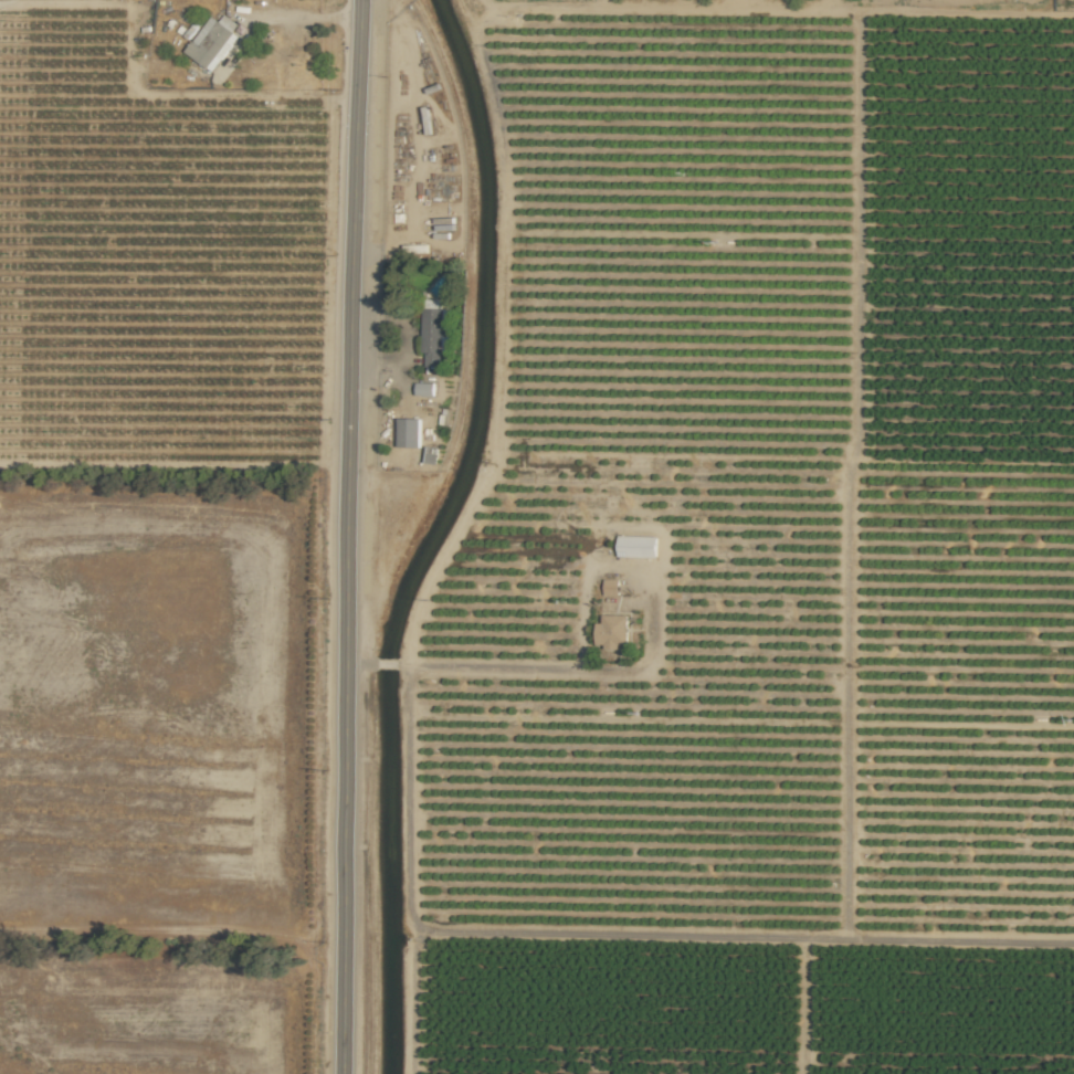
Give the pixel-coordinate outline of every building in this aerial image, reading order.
[(243,26),(225,14),(220,22),(210,15),(185,53),(213,71),(243,26)] [(451,309),(440,308),(440,300),(423,299),(422,366),(442,367),(442,350),(450,350),(451,309)] [(434,395),(434,383),(416,382),(416,395),(434,395)] [(419,418),(397,418),(397,447),(419,447),(419,418)] [(426,463),(437,464),(439,447),(427,446),(426,463)] [(656,557),(657,536),(618,535),(618,557),(656,557)] [(619,595),(618,579),(604,579),(604,595),(619,595)] [(627,615),(602,614),(602,623),(596,623),(595,646),(627,648),(627,615)]
